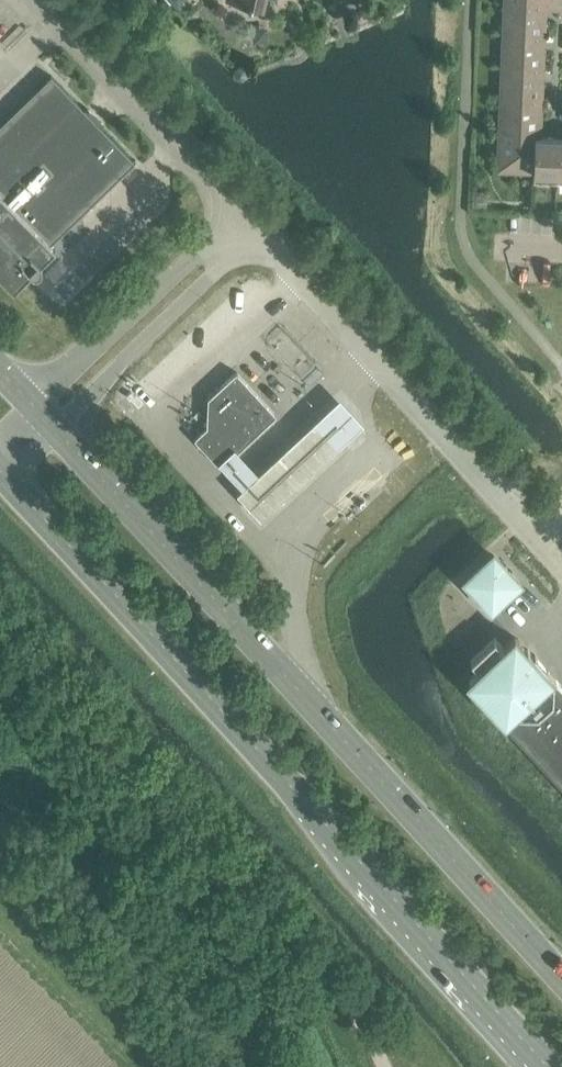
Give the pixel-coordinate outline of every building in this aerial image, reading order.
[(503,1),(546,3),(546,8),(553,8),(553,0),(503,0),(503,1)] [(553,8),(561,9),(561,0),(553,0),(553,8)] [(503,1),(502,33),(544,35),(546,8),(546,3),(503,1)] [(502,33),(500,64),(543,66),(544,35),(502,33)] [(500,64),(499,96),(542,98),(543,66),(500,64)] [(41,264),(40,263),(55,249),(50,244),(136,161),(135,160),(134,161),(51,75),(0,125),(0,277),(13,290),(31,272),(32,272),(34,273),(36,273),(38,272),(39,271),(40,270),(41,269),(41,268),(41,267),(41,265),(41,264)] [(499,96),(498,128),(541,129),(542,98),(499,96)] [(496,171),(533,172),(534,136),(540,136),(541,129),(498,128),(496,171)] [(532,181),(556,182),(558,137),(540,136),(534,136),(533,172),(532,181)] [(473,191),(473,207),(486,207),(486,191),(473,191)] [(194,438),(219,466),(237,451),(276,415),(236,371),(207,398),(206,426),(194,438)] [(237,451),(219,466),(242,489),(236,493),(261,520),(365,424),(340,398),(260,474),(237,451)] [(466,580),(491,607),(518,582),(493,555),(466,580)] [(521,739),(561,784),(561,687),(515,636),(502,648),(494,639),(472,660),(480,669),(467,680),(521,739)]
